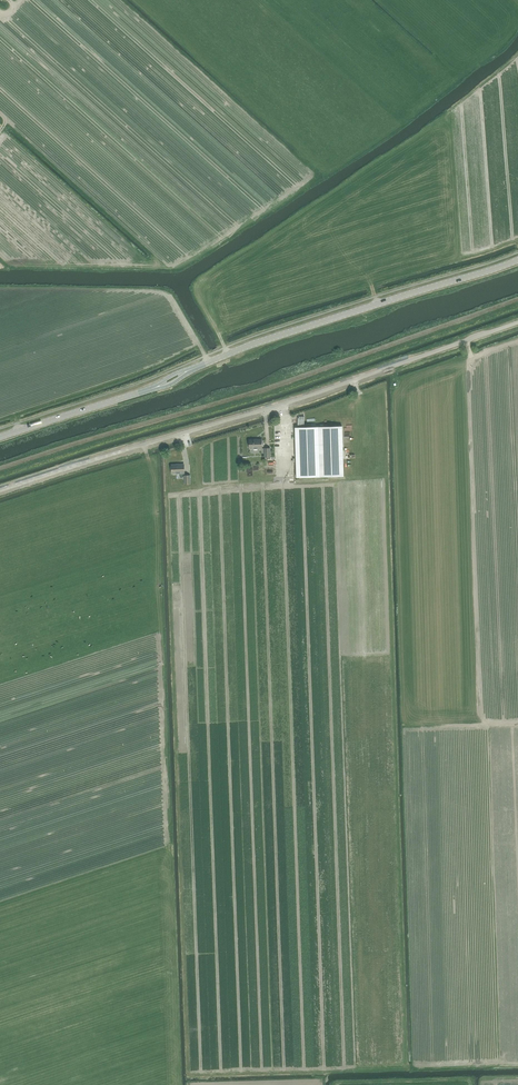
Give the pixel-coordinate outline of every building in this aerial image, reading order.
[(359,412),(356,413),(358,420),(367,418),(366,412),(359,413),(359,412)] [(361,431),(369,431),(369,422),(361,422),(361,425),(354,424),(353,437),(361,437),(361,431)] [(342,426),(305,427),(295,427),(296,477),(344,477),(342,426)] [(255,449),(262,449),(262,439),(255,439),(249,440),(249,449),(255,449)] [(172,474),(184,474),(184,464),(177,464),(171,464),(172,474)]
